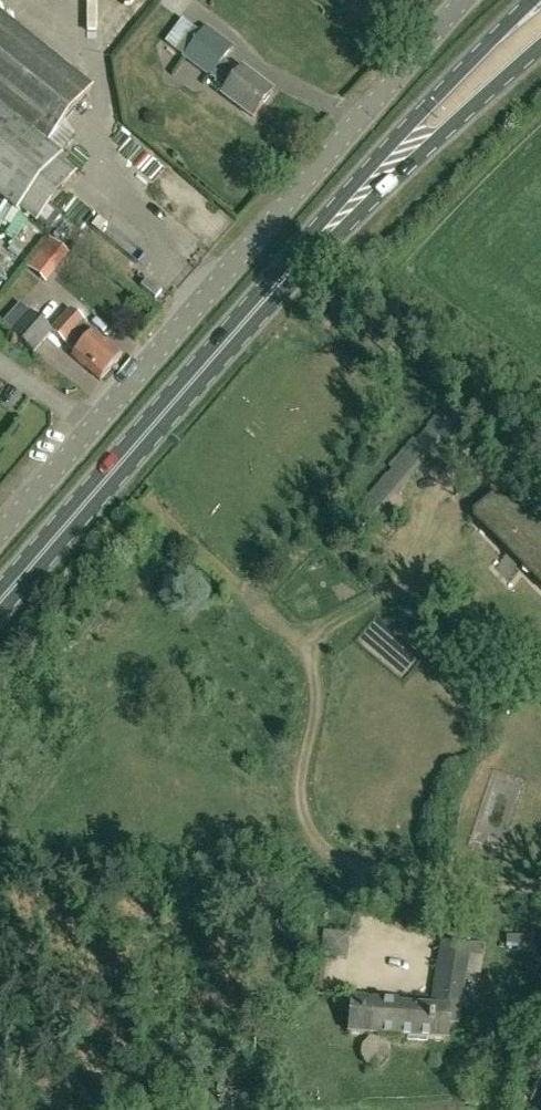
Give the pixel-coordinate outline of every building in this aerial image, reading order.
[(17,208),(20,205),(37,219),(73,174),(56,160),(59,156),(45,145),(90,89),(0,17),(0,194),(17,208)] [(175,43),(186,51),(202,29),(191,21),(175,43)] [(231,48),(204,28),(201,33),(183,57),(215,81),(214,83),(224,91),(221,95),(253,118),(272,92),(241,69),(238,73),(221,61),(231,48)] [(8,224),(16,214),(0,202),(0,218),(8,224)] [(52,332),(54,329),(30,310),(11,333),(34,353),(53,333),(52,332)] [(100,382),(122,357),(93,332),(83,324),(84,323),(70,311),(54,329),(52,332),(53,333),(75,353),(72,357),(100,382)] [(406,483),(443,439),(438,435),(428,427),(400,460),(391,470),(406,483)] [(361,517),(371,525),(391,503),(376,489),(356,513),(361,517)] [(509,504),(492,497),(472,512),(473,521),(540,590),(540,526),(509,504)] [(470,945),(443,941),(432,1006),(350,1000),(348,1033),(370,1035),(370,1038),(362,1047),(360,1056),(366,1066),(375,1067),(379,1036),(448,1041),(450,1024),(457,1025),(466,972),(477,975),(481,958),(484,958),(486,946),(470,943),(470,945)]
